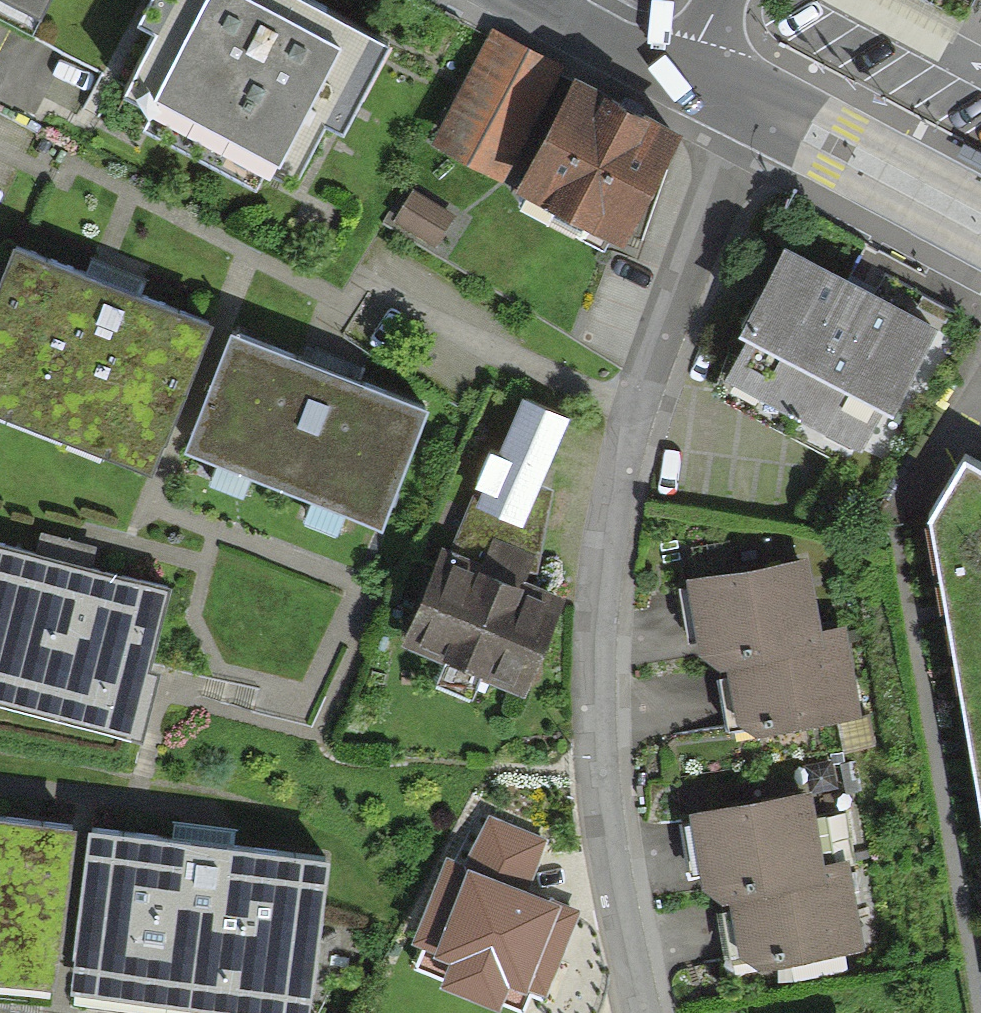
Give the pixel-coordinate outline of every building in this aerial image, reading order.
[(35,12),(42,0),(14,0),(35,12)] [(332,0),(165,0),(159,12),(179,23),(147,83),(305,167),(337,108),(358,119),(402,37),(332,0)] [(963,13),(970,0),(937,0),(963,13)] [(489,30),(435,136),(501,169),(555,63),(489,30)] [(571,73),(518,174),(631,232),(684,131),(571,73)] [(411,192),(397,231),(448,249),(461,210),(411,192)] [(0,310),(0,389),(160,450),(216,307),(29,236),(0,310)] [(924,322),(782,261),(729,384),(871,444),(924,322)] [(442,404),(252,331),(210,439),(400,512),(442,404)] [(487,460),(414,631),(519,675),(555,591),(517,575),(554,488),(532,478),(560,412),(522,395),(493,462),(487,460)] [(963,460),(930,522),(980,817),(980,471),(963,460)] [(0,545),(0,690),(140,721),(171,584),(0,545)] [(728,640),(811,627),(800,559),(698,575),(709,643),(728,640)] [(811,627),(728,640),(740,716),(853,699),(840,623),(811,627)] [(736,876),(817,864),(806,792),(700,808),(711,880),(736,876)] [(0,811),(0,955),(55,961),(72,820),(0,811)] [(446,859),(411,939),(454,960),(442,988),(501,1012),(510,982),(545,997),(576,912),(526,891),(547,838),(485,816),(466,866),(446,859)] [(327,849),(107,823),(90,964),(310,991),(327,849)] [(817,864),(736,876),(748,952),(853,935),(841,860),(817,864)]
